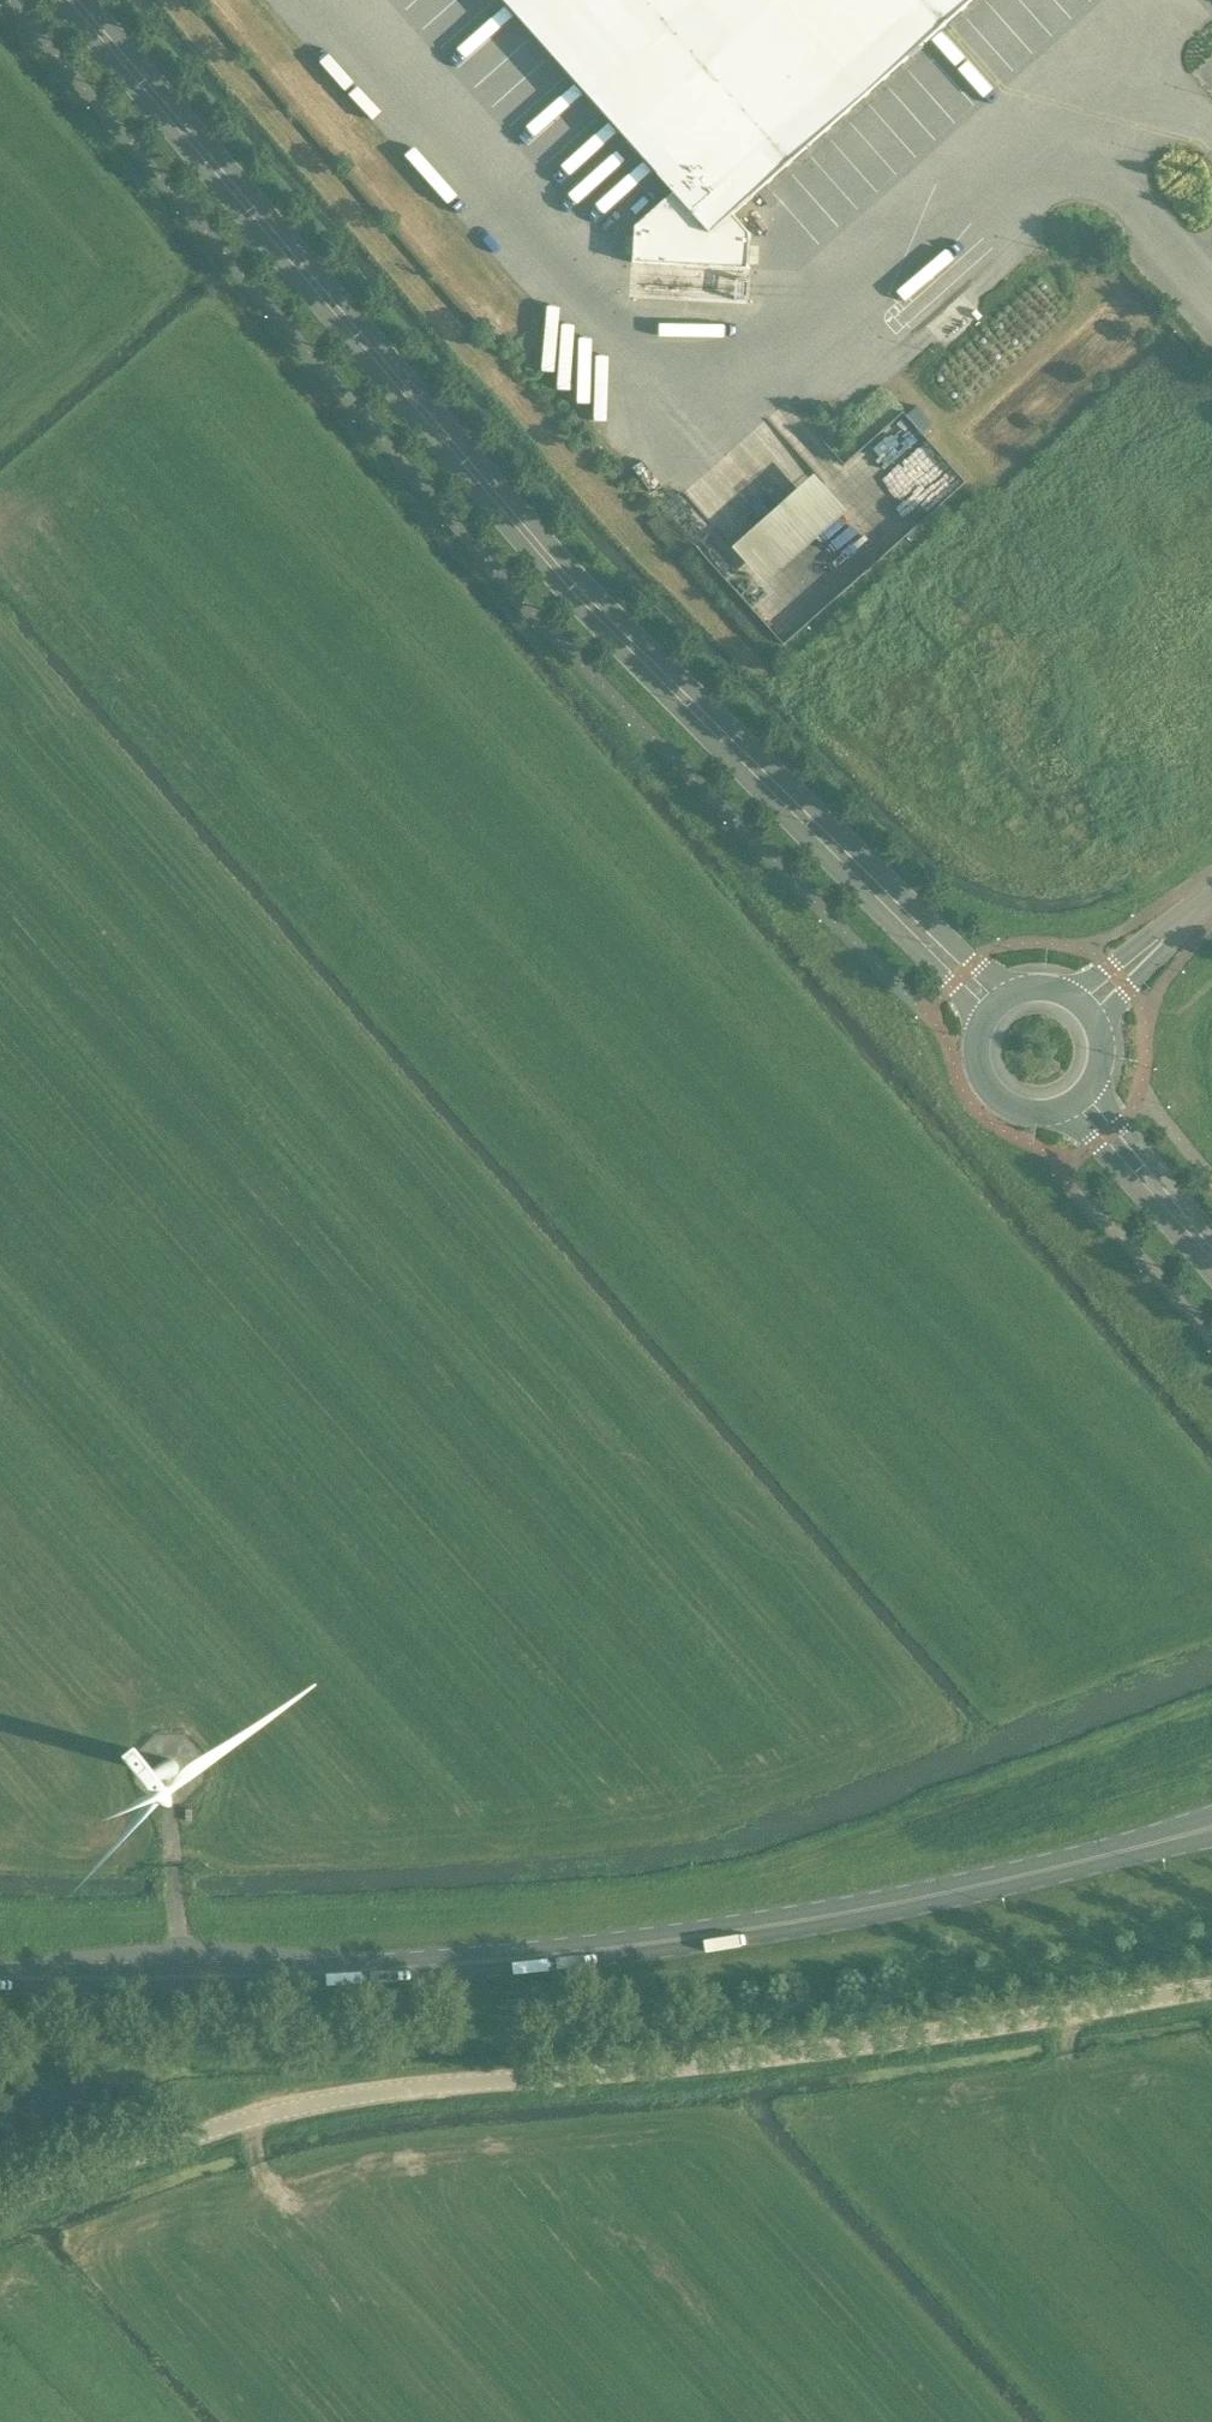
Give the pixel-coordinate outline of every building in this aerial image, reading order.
[(674,193),(636,227),(634,264),(749,270),(751,234),(734,215),(770,183),(974,0),(502,0),(674,193)] [(771,585),(852,508),(817,472),(736,549),(771,585)]
